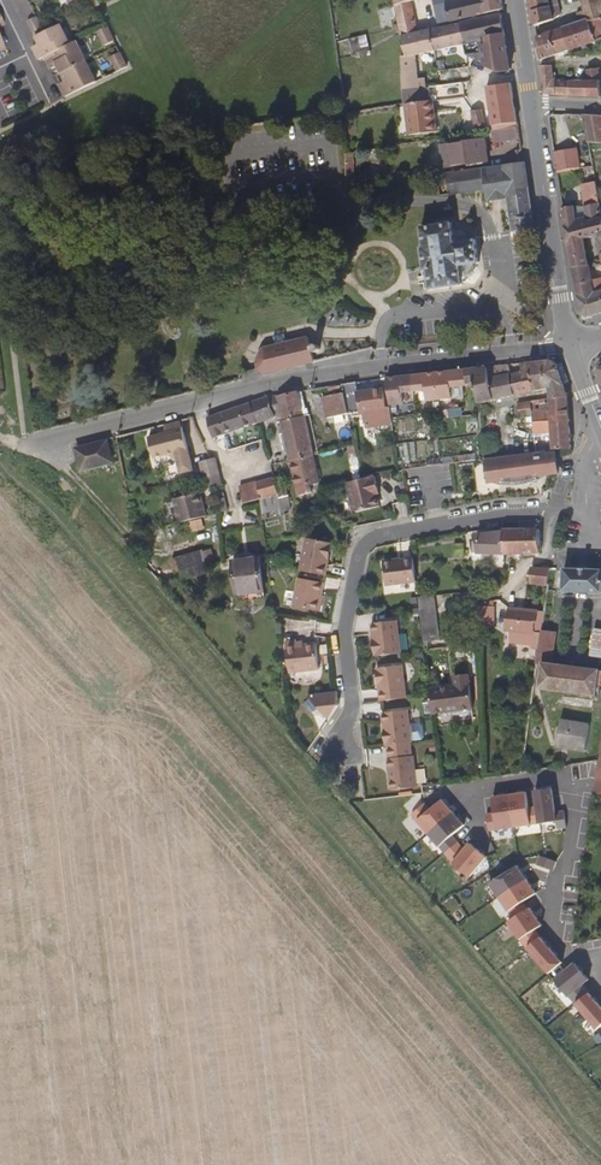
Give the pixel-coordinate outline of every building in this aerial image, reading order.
[(101,6),(98,0),(87,0),(92,10),(97,7),(101,6)] [(395,5),(402,36),(418,32),(412,1),(416,0),(394,0),(395,5)] [(438,24),(504,9),(502,0),(433,0),(438,24)] [(536,25),(554,20),(561,15),(558,0),(532,0),(536,25)] [(600,0),(581,0),(587,19),(600,14),(600,3),(600,0)] [(510,69),(501,13),(461,23),(464,44),(485,40),(486,44),(480,45),(483,62),(483,65),(500,72),(510,71),(510,69)] [(587,19),(565,27),(569,51),(600,41),(600,14),(587,19)] [(28,21),(36,37),(44,33),(36,17),(28,21)] [(431,29),(435,51),(464,44),(461,23),(431,29)] [(40,60),(46,57),(70,45),(60,25),(44,33),(36,37),(39,44),(33,47),(40,60)] [(114,42),(107,27),(98,32),(105,46),(114,42)] [(565,27),(552,31),(557,55),(569,51),(565,27)] [(402,91),(425,88),(424,79),(417,79),(415,56),(435,51),(431,29),(418,32),(402,36),(406,56),(401,56),(402,91)] [(538,36),(541,60),(557,55),(552,31),(538,36)] [(352,56),(370,53),(366,35),(349,39),(352,56)] [(485,40),(464,44),(465,47),(465,51),(466,54),(478,62),(483,62),(480,45),(486,44),(485,40)] [(76,42),(70,45),(46,57),(52,69),(59,66),(62,73),(86,62),(76,42)] [(127,68),(120,53),(111,57),(118,72),(127,68)] [(59,85),(66,98),(96,83),(86,62),(62,73),(66,82),(59,85)] [(546,94),(561,95),(560,81),(554,81),(552,66),(542,66),(544,81),(546,94)] [(600,82),(600,68),(588,70),(588,81),(600,82)] [(561,95),(572,96),(571,81),(560,81),(561,95)] [(572,96),(586,96),(585,82),(571,81),(572,96)] [(600,82),(588,81),(585,82),(586,96),(600,97),(600,87),(600,82)] [(517,122),(510,84),(486,87),(491,125),(495,125),(517,122)] [(430,101),(429,87),(425,88),(402,91),(404,104),(407,136),(437,132),(436,122),(432,122),(430,101)] [(482,110),(471,111),(474,128),(485,127),(482,110)] [(583,115),(588,142),(600,143),(600,115),(583,115)] [(520,139),(517,126),(495,130),(493,130),(495,143),(520,139)] [(485,139),(448,145),(439,146),(442,169),(451,167),(488,162),(485,139)] [(346,190),(355,189),(354,153),(346,154),(346,190)] [(555,161),(556,172),(568,170),(567,160),(555,161)] [(535,229),(524,164),(457,173),(459,193),(487,189),(486,184),(505,182),(508,198),(513,232),(535,229)] [(457,173),(447,174),(450,194),(459,193),(457,173)] [(488,200),(508,198),(505,182),(486,184),(487,189),(488,200)] [(600,203),(583,207),(586,222),(577,223),(575,205),(562,208),(565,227),(571,259),(587,254),(584,240),(598,236),(600,248),(600,207),(600,203)] [(460,265),(478,263),(479,263),(475,239),(455,242),(452,223),(421,227),(423,247),(420,247),(424,270),(427,270),(429,290),(463,286),(463,282),(460,265)] [(477,267),(478,263),(460,265),(463,282),(465,283),(469,279),(471,280),(477,273),(474,270),(477,267)] [(600,313),(600,278),(593,280),(591,265),(572,267),(582,314),(588,318),(600,313)] [(265,375),(314,363),(308,338),(263,349),(260,353),(257,360),(257,368),(257,370),(265,375)] [(314,346),(313,348),(313,351),(315,352),(317,353),(319,353),(320,351),(321,349),(321,347),(320,345),(318,345),(315,345),(314,346)] [(551,359),(529,362),(534,391),(549,388),(549,398),(566,396),(568,397),(565,383),(559,364),(551,359)] [(529,362),(521,363),(522,371),(509,373),(514,396),(534,391),(529,362)] [(564,363),(559,364),(565,383),(570,381),(564,363)] [(508,364),(487,366),(494,400),(514,396),(509,373),(508,364)] [(479,403),(494,400),(487,366),(479,367),(459,369),(449,371),(451,386),(447,387),(445,371),(427,373),(386,378),(389,402),(390,404),(403,403),(401,392),(426,390),(427,401),(452,399),(451,388),(463,387),(463,386),(475,384),(479,403)] [(355,382),(343,384),(345,393),(348,412),(353,412),(359,411),(365,410),(367,424),(392,421),(392,419),(390,404),(389,402),(386,403),(383,387),(356,391),(355,382)] [(297,391),(278,396),(278,398),(281,415),(282,420),(306,415),(310,414),(308,408),(306,408),(302,391),(301,391),(297,391)] [(348,412),(345,393),(324,397),(328,418),(342,415),(344,424),(349,423),(350,422),(348,412)] [(258,400),(250,402),(258,423),(281,415),(278,398),(278,396),(269,396),(258,400)] [(570,419),(568,397),(566,396),(549,398),(550,402),(545,403),(544,398),(531,400),(533,416),(533,424),(570,419)] [(533,416),(531,400),(518,403),(520,417),(533,416)] [(250,402),(207,417),(214,438),(258,423),(250,402)] [(459,417),(477,414),(476,404),(457,406),(459,417)] [(449,418),(459,417),(457,406),(448,409),(449,418)] [(449,418),(448,409),(434,411),(435,420),(449,418)] [(306,415),(282,420),(291,461),(314,455),(306,415)] [(570,424),(570,419),(533,424),(534,434),(552,434),(552,449),(555,449),(572,448),(570,424)] [(167,430),(177,428),(176,423),(165,425),(160,426),(162,434),(167,433),(167,430)] [(188,471),(177,428),(167,430),(167,433),(162,434),(143,438),(149,459),(162,456),(172,461),(176,474),(188,471)] [(483,435),(484,455),(497,454),(496,434),(483,435)] [(82,469),(111,462),(107,442),(77,449),(82,469)] [(357,457),(355,445),(347,447),(350,458),(357,457)] [(534,451),(486,458),(489,483),(506,485),(518,485),(521,485),(523,484),(525,484),(529,483),(530,483),(533,482),(535,481),(538,480),(539,480),(538,476),(558,474),(555,449),(552,449),(534,451)] [(459,461),(477,459),(476,453),(459,456),(459,461)] [(298,494),(312,491),(311,485),(320,483),(314,455),(291,461),(294,474),(298,494)] [(216,458),(212,458),(199,462),(202,475),(203,479),(220,475),(216,458)] [(222,484),(220,475),(203,479),(205,489),(222,484)] [(361,479),(344,483),(351,513),(378,506),(374,489),(376,488),(373,476),(361,479)] [(257,481),(260,499),(260,503),(279,499),(279,497),(274,477),(257,481)] [(239,485),(244,503),(260,499),(257,481),(239,485)] [(180,523),(207,516),(200,493),(174,499),(180,523)] [(260,503),(262,513),(281,509),(282,512),(291,510),(289,496),(279,499),(260,503)] [(221,513),(228,511),(225,498),(218,499),(221,513)] [(540,553),(539,528),(536,528),(536,522),(519,522),(520,528),(504,529),(503,529),(504,554),(507,554),(540,553)] [(504,554),(503,529),(476,533),(477,540),(471,540),(471,548),(477,548),(477,553),(478,554),(494,554),(504,554)] [(149,547),(166,543),(163,531),(145,536),(149,547)] [(307,538),(300,571),(325,576),(332,543),(307,538)] [(455,555),(465,554),(464,543),(455,544),(455,555)] [(179,582),(209,573),(202,550),(172,559),(179,582)] [(237,595),(264,591),(260,557),(233,561),(237,595)] [(416,582),(414,558),(384,562),(386,585),(416,582)] [(530,583),(548,585),(551,568),(545,567),(532,566),(530,583)] [(564,568),(563,591),(600,593),(600,570),(564,568)] [(324,583),(299,578),(293,606),(318,611),(324,583)] [(440,640),(435,595),(418,597),(424,647),(429,647),(428,641),(440,640)] [(476,623),(491,622),(490,603),(479,604),(478,604),(477,608),(476,614),(476,623)] [(540,645),(541,632),(544,614),(508,609),(505,630),(508,630),(532,634),(531,641),(530,644),(540,645)] [(371,624),(375,657),(401,654),(396,621),(371,624)] [(600,657),(600,628),(594,627),(590,655),(600,657)] [(532,634),(508,630),(507,637),(531,641),(532,634)] [(540,645),(537,661),(543,662),(551,663),(555,634),(541,632),(540,645)] [(320,668),(316,643),(297,646),(296,640),(286,641),(290,672),(320,668)] [(551,663),(543,662),(539,688),(597,696),(599,685),(600,685),(600,670),(551,663)] [(377,669),(381,702),(406,699),(402,666),(377,669)] [(429,688),(433,714),(473,709),(468,674),(454,676),(455,685),(429,688)] [(307,695),(329,720),(339,706),(337,692),(307,695)] [(382,714),(386,747),(388,747),(410,744),(411,744),(411,742),(422,741),(423,738),(422,729),(420,726),(409,728),(407,711),(382,714)] [(557,746),(586,751),(590,724),(561,719),(557,746)] [(388,747),(389,760),(412,757),(410,744),(388,747)] [(390,781),(392,791),(404,790),(417,789),(413,757),(412,757),(389,760),(388,760),(389,771),(391,771),(392,781),(390,781)] [(537,807),(540,824),(557,822),(558,829),(566,827),(564,810),(555,812),(552,789),(535,792),(537,807)] [(526,793),(509,796),(514,828),(540,824),(537,807),(528,809),(526,793)] [(486,815),(489,832),(514,828),(509,796),(492,798),(495,814),(486,815)] [(428,835),(453,813),(442,801),(430,811),(425,804),(412,816),(428,835)] [(445,855),(458,843),(453,837),(465,827),(453,813),(428,835),(445,855)] [(470,878),(487,858),(471,844),(465,851),(458,843),(445,855),(453,864),(470,878)] [(541,856),(539,864),(555,867),(556,859),(541,856)] [(489,885),(499,898),(526,880),(517,866),(489,885)] [(513,919),(528,910),(523,902),(536,893),(526,880),(499,898),(513,919)] [(520,941),(528,949),(541,938),(535,930),(542,926),(530,908),(528,910),(513,919),(508,923),(520,941)] [(549,974),(562,963),(541,938),(528,949),(549,974)] [(555,981),(576,1005),(589,994),(583,985),(589,980),(575,964),(555,981)] [(600,1027),(600,1007),(589,994),(576,1005),(598,1030),(600,1027)]
